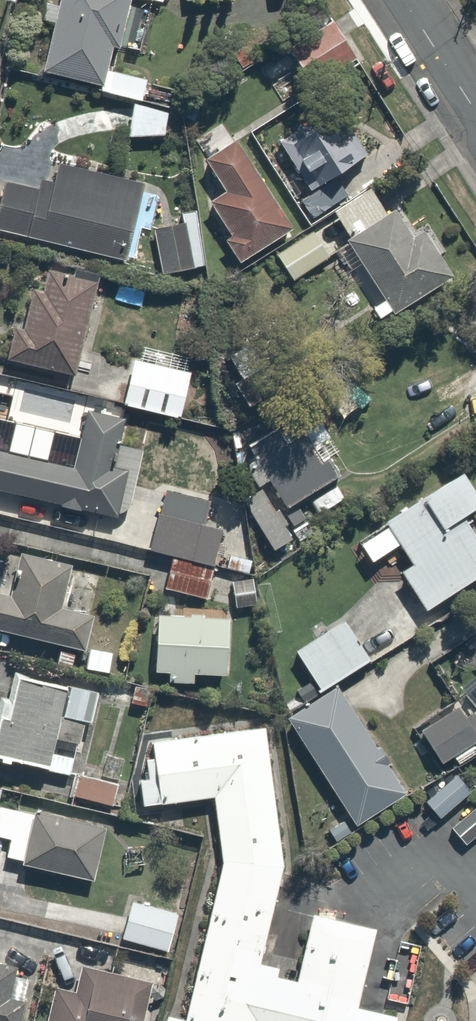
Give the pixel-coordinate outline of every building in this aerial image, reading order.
[(45,71),(104,85),(102,94),(133,102),(143,104),(149,78),(111,69),(133,0),(61,0),(45,71)] [(133,102),(125,136),(166,133),(171,110),(143,104),(133,102)] [(307,128),(281,143),(309,192),(340,174),(375,154),(352,115),(312,138),(307,128)] [(295,225),(242,140),(231,122),(201,141),(231,188),(214,198),(237,235),(230,240),(241,259),(295,225)] [(0,201),(0,229),(130,261),(138,229),(146,231),(156,188),(60,165),(56,181),(40,177),(36,191),(4,183),(0,201)] [(354,198),(340,174),(309,192),(301,197),(315,220),(354,198)] [(336,215),(354,242),(390,294),(371,307),(383,325),(459,273),(428,227),(405,243),(370,192),(336,215)] [(198,215),(153,225),(163,272),(208,263),(198,215)] [(333,255),(315,227),(276,253),(295,280),(333,255)] [(78,376),(102,282),(51,269),(45,294),(35,291),(26,328),(14,325),(6,358),(78,376)] [(194,372),(135,358),(124,404),(183,417),(194,372)] [(338,442),(315,407),(254,447),(261,457),(248,465),(262,486),(275,477),(294,506),(341,476),(325,451),(338,442)] [(121,515),(132,466),(116,463),(126,417),(90,409),(77,466),(0,449),(0,488),(121,515)] [(468,471),(389,521),(414,562),(400,570),(423,607),(475,575),(475,528),(467,513),(475,507),(475,483),(468,471)] [(167,489),(151,550),(173,556),(214,567),(216,568),(227,527),(212,522),(217,503),(167,489)] [(228,552),(224,569),(254,575),(258,558),(228,552)] [(82,651),(91,615),(77,612),(87,571),(23,555),(13,596),(0,592),(0,631),(82,651)] [(214,567),(173,556),(164,589),(205,600),(214,567)] [(259,579),(231,585),(235,609),(264,603),(259,579)] [(232,618),(162,614),(159,670),(173,671),(173,683),(197,684),(198,674),(230,676),(232,618)] [(344,621),(299,652),(325,690),(370,659),(344,621)] [(20,674),(14,696),(7,694),(0,720),(0,757),(71,776),(87,718),(94,720),(101,696),(20,674)] [(151,690),(136,687),(132,703),(147,706),(151,690)] [(403,791),(342,688),(292,718),(354,820),(403,791)] [(475,753),(475,708),(463,717),(456,706),(421,729),(443,762),(454,756),(459,764),(475,753)] [(398,1017),(358,1007),(378,928),(314,912),(298,980),(278,975),(280,967),(261,963),(285,864),(266,726),(154,741),(156,757),(147,758),(150,777),(141,779),(144,805),(215,796),(223,861),(186,1019),(168,1014),(167,1020),(397,1020),(398,1017)] [(472,788),(459,773),(425,801),(438,817),(472,788)] [(122,785),(82,774),(75,797),(116,808),(122,785)] [(110,825),(35,807),(23,804),(9,861),(96,882),(110,825)] [(181,913),(134,901),(124,939),(171,951),(181,913)] [(40,952),(0,942),(0,1020),(23,1020),(40,952)] [(49,957),(40,994),(54,997),(48,1020),(147,1020),(161,962),(118,952),(113,972),(49,957)]
